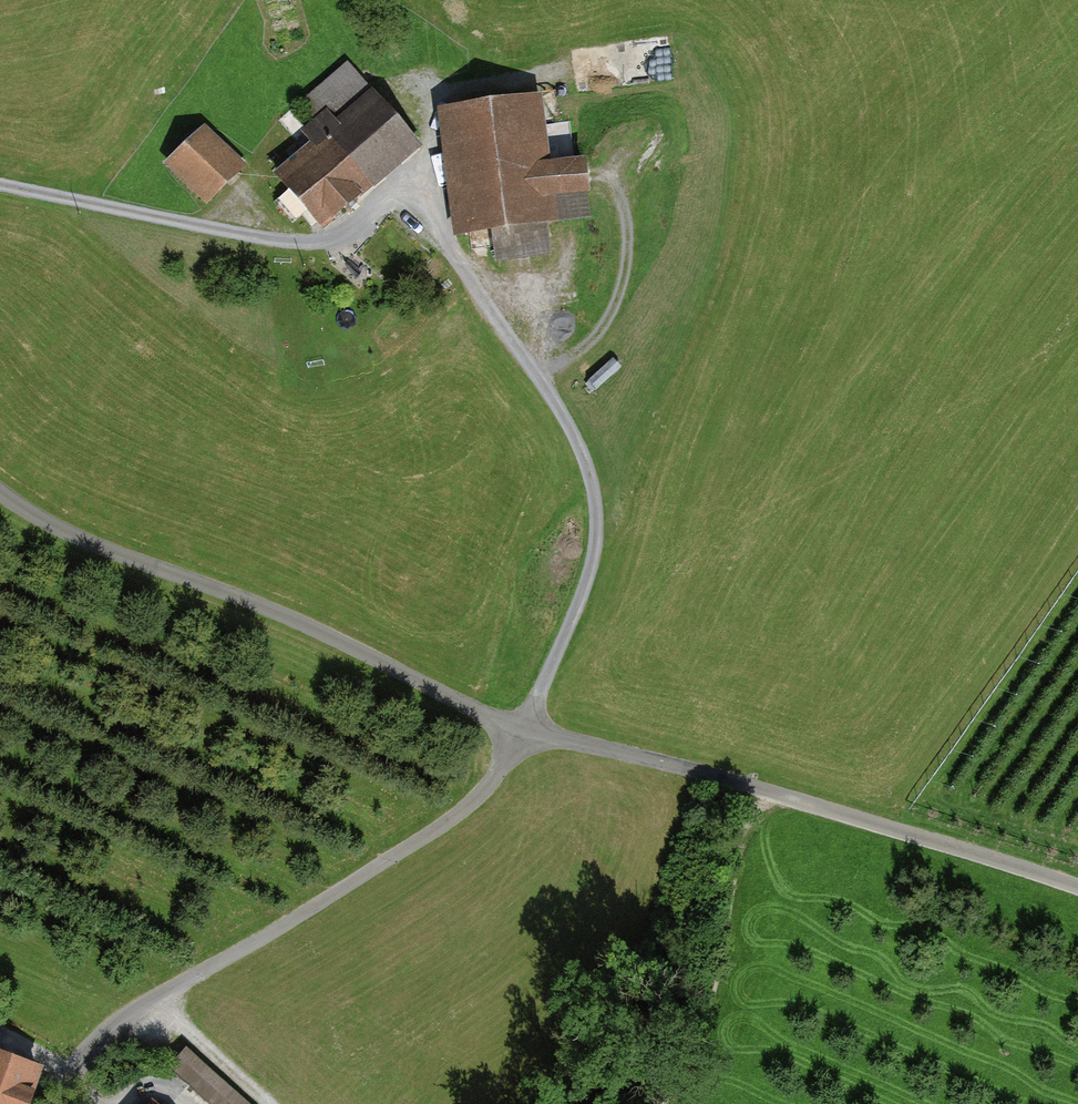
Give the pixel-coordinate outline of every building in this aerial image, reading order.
[(427,146),(356,63),(296,114),(324,146),(286,179),(329,230),(427,146)] [(555,98),(453,110),(468,235),(503,231),(506,262),(564,256),(560,222),(600,217),(597,194),(606,193),(601,156),(562,161),(555,98)] [(212,130),(175,165),(214,207),(252,171),(212,130)] [(193,1053),(177,1071),(216,1103),(253,1103),(193,1053)] [(0,1056),(0,1103),(32,1103),(43,1071),(0,1056)]
